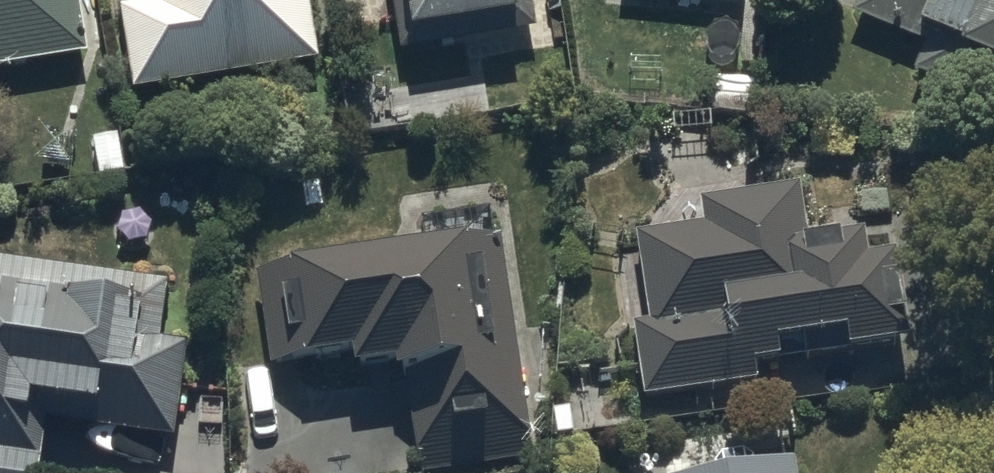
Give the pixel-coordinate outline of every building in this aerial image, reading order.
[(86,48),(79,0),(0,0),(0,61),(86,48)] [(134,85),(319,56),(309,0),(125,0),(118,1),(134,85)] [(401,44),(536,25),(532,0),(395,0),(401,44)] [(854,8),(914,32),(903,58),(993,93),(993,0),(857,0),(854,8)] [(631,322),(642,393),(758,375),(755,354),(778,350),(776,333),(843,323),(846,341),(906,332),(892,242),(867,246),(864,226),(839,230),(838,224),(805,228),(798,183),(704,198),(707,219),(637,230),(650,319),(631,322)] [(405,351),(423,470),(536,453),(502,226),(255,264),(269,356),(357,343),(359,358),(405,351)] [(44,410),(170,429),(184,337),(156,333),(165,276),(0,251),(0,472),(35,472),(44,410)] [(655,472),(805,472),(802,449),(654,470),(655,472)]
